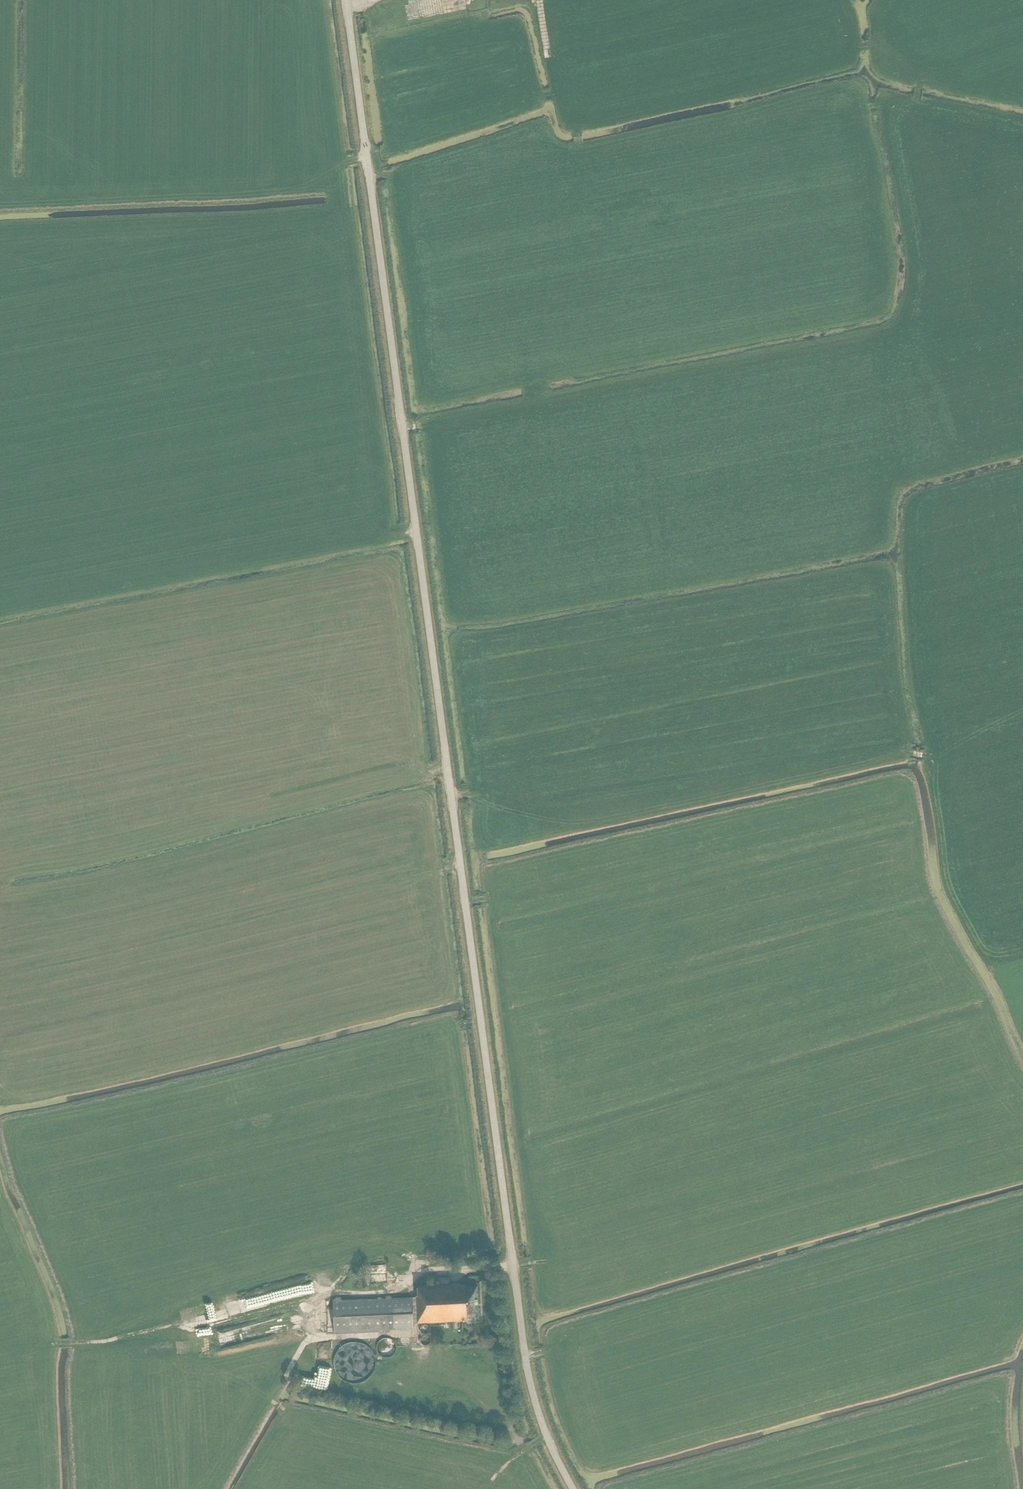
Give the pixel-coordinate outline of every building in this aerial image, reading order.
[(366,1266),(367,1285),(368,1292),(388,1291),(386,1256),(372,1257),(372,1259),(366,1260),(366,1266)] [(470,1287),(470,1285),(459,1285),(459,1284),(451,1284),(451,1277),(438,1278),(439,1285),(417,1286),(418,1296),(416,1296),(416,1297),(326,1301),(328,1333),(376,1331),(418,1329),(417,1323),(463,1321),(463,1318),(478,1317),(477,1286),(470,1287)] [(390,1357),(393,1356),(395,1353),(396,1351),(397,1348),(396,1345),(395,1342),(392,1340),(391,1339),(389,1338),(386,1338),(385,1339),(382,1339),(380,1341),(378,1343),(377,1345),(377,1348),(377,1352),(379,1354),(380,1356),(383,1357),(385,1358),(387,1358),(390,1357)] [(351,1383),(354,1384),(357,1383),(360,1383),(364,1381),(367,1380),(370,1377),(371,1375),(373,1372),(375,1369),(375,1367),(376,1364),(376,1361),(375,1358),(374,1355),(373,1352),(371,1349),(369,1347),(366,1345),(363,1344),(360,1343),(357,1342),(353,1342),(350,1342),(348,1343),(345,1344),(342,1346),(340,1348),(338,1350),(336,1353),(335,1356),(334,1360),(333,1363),(334,1366),(335,1370),(336,1372),(338,1375),(340,1378),(342,1380),(345,1381),(347,1382),(351,1383)]
